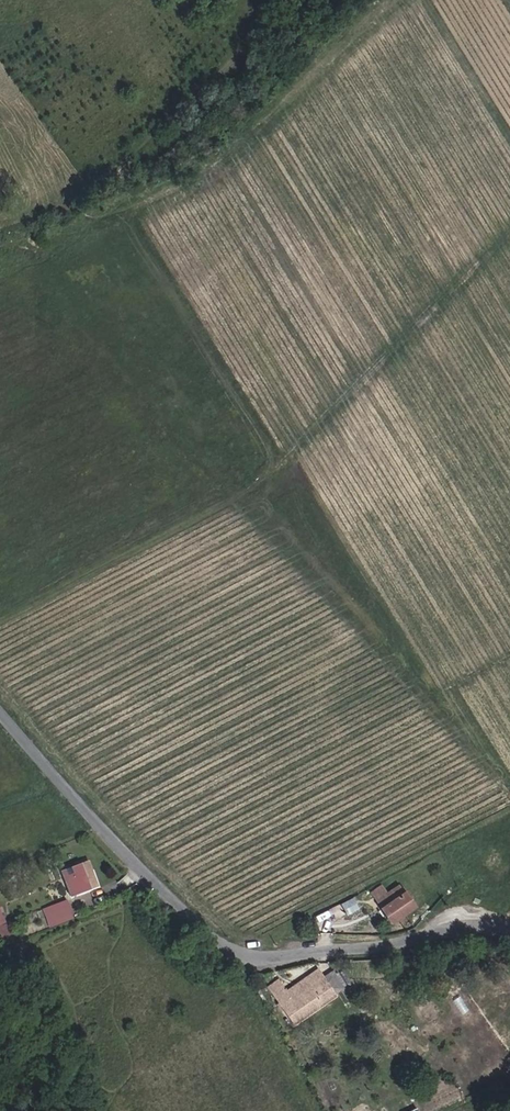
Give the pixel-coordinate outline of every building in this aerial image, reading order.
[(69,895),(90,888),(82,864),(61,872),(69,895)] [(390,922),(414,907),(404,893),(403,894),(397,886),(387,894),(380,885),(370,892),(382,907),(381,909),(390,922)] [(49,928),(74,918),(66,899),(43,909),(49,928)] [(13,940),(6,924),(0,926),(0,933),(5,944),(13,940)] [(292,1024),(334,995),(319,973),(289,994),(285,989),(274,996),(292,1024)]
